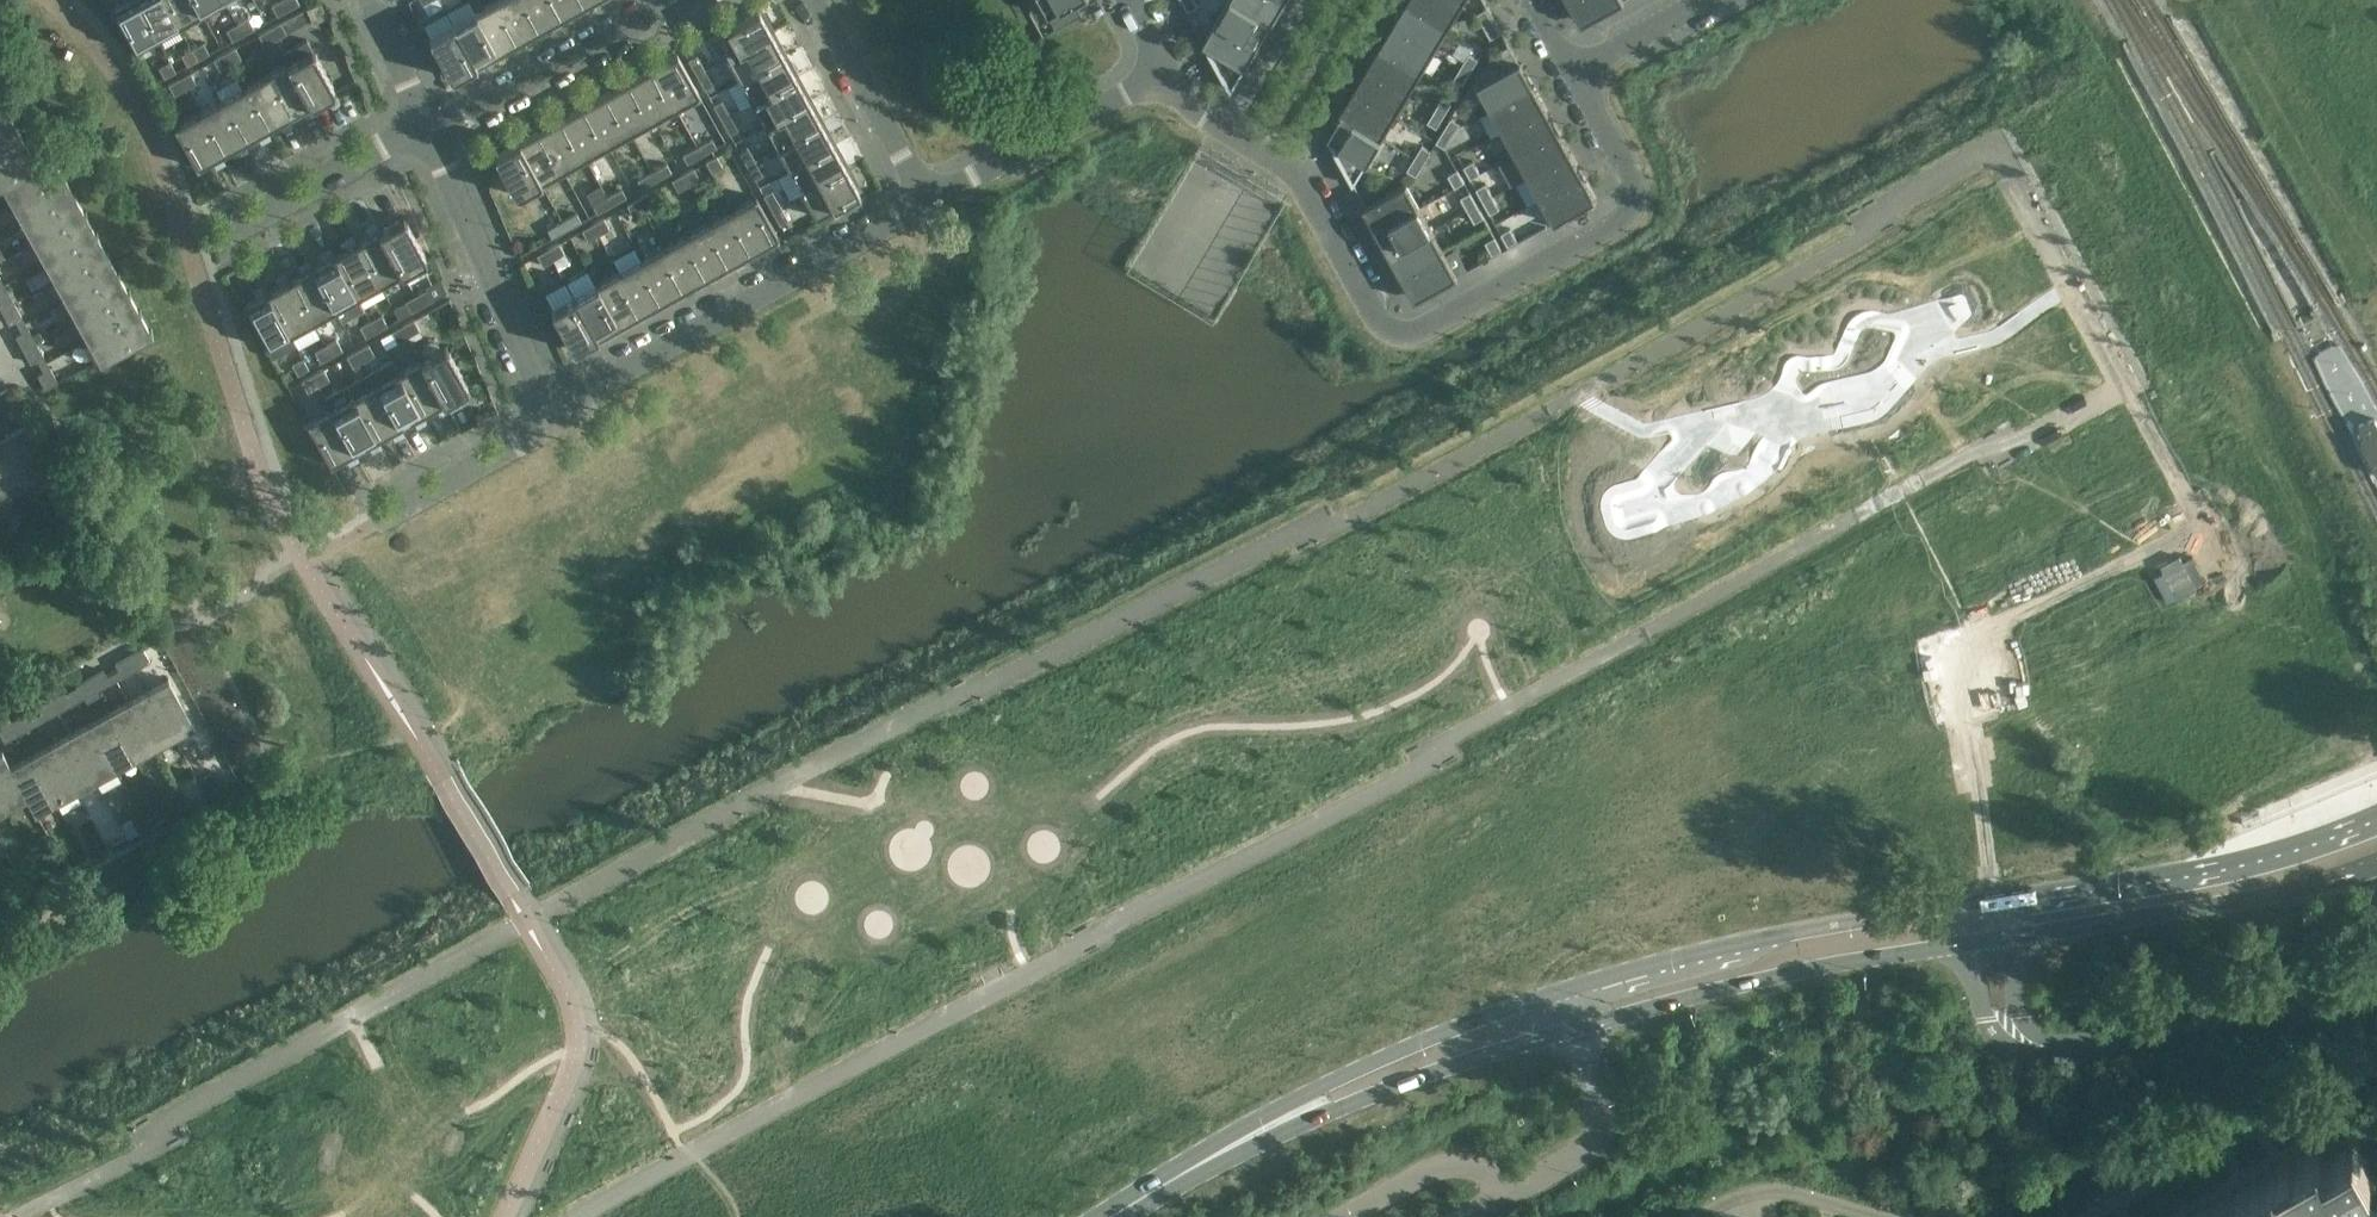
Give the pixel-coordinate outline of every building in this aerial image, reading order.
[(136,0),(123,0),(124,1),(110,9),(132,51),(156,37),(136,0)] [(165,0),(136,0),(156,37),(179,25),(165,0)] [(195,0),(165,0),(179,25),(202,12),(195,0)] [(202,12),(224,0),(195,0),(202,12)] [(283,0),(280,0),(271,5),(277,16),(288,10),(283,0)] [(297,0),(283,0),(288,10),(299,4),(297,0)] [(498,0),(497,0),(475,12),(498,52),(520,39),(498,0)] [(528,0),(498,0),(520,39),(543,27),(528,0)] [(557,0),(528,0),(543,27),(565,15),(557,0)] [(587,0),(557,0),(565,15),(588,2),(587,0)] [(1076,0),(1041,0),(1056,28),(1083,14),(1075,1),(1076,0)] [(1195,0),(1183,0),(1189,11),(1198,5),(1195,0)] [(1235,0),(1229,0),(1217,19),(1259,45),(1273,23),(1235,0)] [(1285,0),(1235,0),(1273,23),(1286,0),(1285,0)] [(1453,0),(1408,0),(1406,2),(1408,3),(1448,27),(1461,5),(1453,0)] [(1624,0),(1569,0),(1582,24),(1625,0),(1624,0)] [(327,16),(321,2),(306,8),(313,22),(327,16)] [(1448,27),(1408,3),(1406,2),(1393,24),(1395,25),(1435,49),(1448,27)] [(1493,21),(1486,8),(1477,13),(1484,26),(1493,21)] [(727,57),(774,31),(773,31),(771,32),(758,9),(714,33),(727,57)] [(498,52),(475,12),(453,24),(475,64),(498,52)] [(254,29),(248,18),(237,24),(243,35),(254,29)] [(1245,68),(1259,45),(1217,19),(1204,42),(1230,89),(1243,67),(1245,68)] [(1500,33),(1493,21),(1484,26),(1491,38),(1500,33)] [(286,33),(280,22),(269,28),(275,39),(286,33)] [(243,35),(237,24),(226,30),(232,41),(243,35)] [(475,64),(453,24),(429,38),(451,78),(475,64)] [(1435,49),(1395,25),(1393,24),(1380,46),(1382,47),(1422,71),(1435,49)] [(275,39),(269,28),(258,34),(264,45),(275,39)] [(740,79),(786,54),(786,53),(783,55),(771,33),(774,32),(774,31),(727,57),(740,79)] [(288,63),(312,50),(306,40),(282,53),(288,63)] [(209,53),(203,42),(192,48),(198,59),(209,53)] [(1422,71),(1382,47),(1380,46),(1366,68),(1368,70),(1408,94),(1422,71)] [(241,58),(235,47),(224,53),(230,64),(241,58)] [(198,59),(192,48),(181,55),(187,66),(198,59)] [(333,86),(315,53),(315,54),(312,50),(288,63),(311,104),(335,91),(333,86)] [(230,64),(224,53),(213,59),(219,70),(230,64)] [(1471,71),(1478,59),(1469,53),(1462,66),(1471,71)] [(699,94),(677,54),(653,67),(675,107),(699,94)] [(752,102),(799,76),(798,76),(796,77),(784,56),(786,55),(786,54),(740,79),(752,102)] [(705,69),(697,55),(688,60),(696,74),(705,69)] [(176,72),(169,61),(158,67),(165,78),(176,72)] [(1534,85),(1521,61),(1478,85),(1491,109),(1534,85)] [(288,63),(266,75),(288,116),(301,109),(306,118),(316,113),(312,105),(311,106),(310,104),(311,104),(288,63)] [(1463,83),(1471,71),(1462,66),(1454,78),(1463,83)] [(675,107),(653,67),(631,79),(653,120),(675,107)] [(1408,94),(1368,70),(1366,68),(1353,90),(1355,92),(1395,116),(1408,94)] [(713,84),(705,69),(696,74),(704,89),(713,84)] [(196,83),(190,72),(179,78),(185,89),(196,83)] [(288,116),(266,75),(243,88),(266,129),(279,122),(284,130),(293,125),(289,118),(288,118),(288,117),(288,116)] [(765,125),(811,99),(811,98),(808,100),(796,78),(799,77),(799,76),(752,102),(765,125)] [(185,89),(179,78),(168,84),(174,95),(185,89)] [(653,120),(631,79),(608,92),(630,132),(653,120)] [(1504,131),(1546,108),(1534,85),(1491,109),(1504,131)] [(266,129),(243,88),(221,100),(243,141),(256,134),(261,143),(271,138),(267,130),(266,131),(265,129),(266,129)] [(1395,116),(1355,92),(1353,90),(1340,112),(1382,138),(1395,116)] [(630,132),(608,92),(586,104),(608,145),(630,132)] [(1444,115),(1452,103),(1443,97),(1435,110),(1444,115)] [(777,147),(823,121),(821,122),(809,101),(811,100),(811,99),(765,125),(777,147)] [(243,141),(221,100),(198,113),(221,154),(234,147),(239,155),(248,150),(244,143),(243,143),(243,142),(243,141)] [(730,115),(722,100),(713,105),(721,119),(730,115)] [(14,123),(3,104),(0,105),(0,131),(14,123)] [(608,145),(586,104),(563,117),(585,157),(608,145)] [(1516,154),(1559,130),(1546,108),(1504,131),(1516,154)] [(1437,128),(1444,115),(1435,110),(1428,122),(1437,128)] [(1354,184),(1382,138),(1340,112),(1326,136),(1328,137),(1354,184)] [(221,154),(198,113),(174,126),(197,167),(211,159),(216,168),(226,163),(222,155),(221,156),(220,154),(221,154)] [(738,129),(730,115),(721,119),(729,134),(738,129)] [(585,157),(563,117),(540,129),(563,169),(585,157)] [(1453,135),(1460,123),(1451,117),(1444,130),(1453,135)] [(790,170),(836,144),(836,143),(833,145),(821,123),(824,122),(823,121),(777,147),(790,170)] [(25,143),(14,123),(0,131),(0,157),(25,143)] [(563,169),(540,129),(518,142),(540,182),(563,169)] [(1446,148),(1453,135),(1444,130),(1436,142),(1446,148)] [(1528,176),(1571,153),(1559,130),(1516,154),(1528,176)] [(849,161),(862,157),(856,137),(843,141),(849,161)] [(717,147),(712,138),(697,147),(702,155),(711,150),(717,147)] [(540,182),(518,142),(494,155),(516,195),(540,182)] [(36,162),(25,143),(0,157),(0,184),(2,183),(4,182),(4,181),(36,163),(36,162)] [(802,192),(848,167),(848,166),(845,167),(834,146),(836,145),(836,144),(790,170),(802,192)] [(755,160),(747,145),(738,150),(746,164),(755,160)] [(1424,163),(1431,151),(1422,145),(1415,157),(1424,163)] [(702,155),(697,147),(682,155),(687,163),(702,155)] [(15,201),(63,174),(52,155),(54,154),(53,153),(38,161),(36,162),(36,163),(4,181),(4,182),(15,201)] [(1541,199),(1584,175),(1571,153),(1528,176),(1541,199)] [(723,166),(716,155),(714,156),(705,161),(711,172),(723,166)] [(1416,175),(1424,163),(1415,157),(1407,170),(1416,175)] [(763,174),(755,160),(746,164),(754,179),(763,174)] [(1480,173),(1473,161),(1464,166),(1471,179),(1480,173)] [(672,172),(667,163),(652,171),(657,180),(672,172)] [(859,192),(846,168),(849,167),(848,167),(802,192),(815,216),(859,192)] [(700,179),(694,168),(683,174),(689,185),(700,179)] [(1465,182),(1458,170),(1448,175),(1455,187),(1465,182)] [(657,180),(652,171),(637,180),(642,188),(657,180)] [(26,220),(73,194),(63,174),(15,201),(26,220)] [(689,185),(683,174),(672,180),(678,191),(689,185)] [(1597,200),(1584,175),(1541,199),(1555,223),(1597,200)] [(1420,207),(1407,183),(1364,207),(1377,231),(1420,207)] [(1493,196),(1486,183),(1476,189),(1483,201),(1493,196)] [(626,197),(622,188),(607,196),(612,205),(626,197)] [(612,205),(603,190),(581,203),(589,218),(612,205)] [(780,205),(772,190),(763,195),(771,209),(780,205)] [(1477,205),(1470,192),(1461,197),(1468,210),(1477,205)] [(655,204),(649,193),(638,199),(644,210),(655,204)] [(36,240),(84,214),(73,194),(26,220),(36,240)] [(778,236),(755,196),(732,209),(754,250),(778,236)] [(1500,208),(1493,196),(1483,201),(1490,214),(1500,208)] [(644,210),(638,199),(627,205),(633,216),(644,210)] [(788,219),(780,205),(771,209),(779,224),(788,219)] [(1484,217),(1477,205),(1468,210),(1475,222),(1484,217)] [(1389,253),(1432,230),(1420,207),(1377,231),(1389,253)] [(754,250),(732,209),(709,222),(732,262),(754,250)] [(581,222),(577,213),(562,221),(567,230),(581,222)] [(47,260),(95,233),(84,214),(36,240),(47,260)] [(425,254),(407,221),(406,221),(404,217),(380,230),(403,272),(426,259),(424,254),(425,254)] [(610,229),(603,218),(593,224),(599,235),(610,229)] [(567,230),(562,221),(547,229),(552,238),(567,230)] [(403,272),(380,230),(379,231),(378,230),(379,229),(375,222),(365,227),(370,236),(357,243),(380,284),(403,272)] [(732,262),(709,222),(687,234),(709,274),(732,262)] [(599,235),(593,224),(582,230),(588,241),(599,235)] [(1517,240),(1511,228),(1501,233),(1508,246),(1517,240)] [(1402,276),(1445,252),(1432,230),(1389,253),(1402,276)] [(58,279),(106,253),(95,233),(47,260),(58,279)] [(380,284),(357,243),(356,243),(356,242),(352,234),(343,240),(347,248),(335,255),(358,297),(380,284)] [(709,274),(687,234),(664,247),(687,287),(709,274)] [(1502,249),(1495,237),(1485,242),(1492,254),(1502,249)] [(565,254),(558,242),(547,249),(554,260),(565,254)] [(358,297),(335,255),(334,256),(333,255),(334,254),(330,247),(320,252),(325,261),(312,268),(335,309),(358,297)] [(687,287),(664,247),(642,259),(664,299),(687,287)] [(554,260),(547,249),(536,255),(543,266),(554,260)] [(1458,277),(1458,276),(1445,252),(1402,276),(1415,300),(1458,277)] [(69,299),(117,272),(106,253),(58,279),(69,299)] [(335,309),(312,268),(311,268),(311,267),(312,267),(307,259),(298,264),(302,273),(290,280),(312,322),(335,309)] [(664,299),(642,259),(619,272),(642,312),(664,299)] [(80,318),(128,292),(117,272),(69,299),(80,318)] [(312,322),(290,280),(289,281),(288,280),(289,279),(285,272),(275,277),(280,286),(267,293),(290,334),(312,322)] [(642,312),(619,272),(597,284),(619,324),(642,312)] [(290,334),(267,293),(266,293),(266,292),(262,284),(253,289),(257,298),(243,306),(266,347),(290,334)] [(619,324),(597,284),(574,296),(597,337),(619,324)] [(433,300),(426,289),(416,295),(422,306),(433,300)] [(9,294),(7,290),(0,293),(0,307),(2,310),(14,303),(9,294)] [(21,300),(16,290),(9,294),(14,303),(21,300)] [(91,338),(139,312),(128,292),(80,318),(91,338)] [(422,306),(416,295),(405,301),(411,312),(422,306)] [(597,337),(574,296),(551,310),(573,350),(597,337)] [(28,312),(21,300),(14,303),(21,316),(28,312)] [(22,317),(21,316),(14,303),(2,310),(9,324),(22,317)] [(100,360),(152,331),(151,330),(149,331),(139,312),(91,338),(101,357),(99,358),(100,360)] [(388,325),(381,314),(370,320),(377,331),(388,325)] [(420,330),(414,319),(403,325),(409,336),(420,330)] [(377,331),(370,320),(359,326),(366,337),(377,331)] [(409,336),(403,325),(392,331),(398,342),(409,336)] [(36,343),(28,329),(16,336),(24,350),(36,343)] [(343,350),(336,339),(325,345),(332,356),(343,350)] [(44,356),(36,343),(24,350),(31,363),(44,356)] [(375,355),(368,344),(358,350),(364,361),(375,355)] [(332,356),(325,345),(314,351),(321,362),(332,356)] [(467,383),(449,350),(448,351),(445,346),(422,360),(444,401),(468,387),(466,383),(467,383)] [(364,361),(358,350),(347,356),(353,367),(364,361)] [(309,369),(303,357),(292,364),(298,375),(309,369)] [(444,401),(422,360),(399,372),(422,413),(435,406),(440,415),(449,409),(445,402),(444,402),(444,401)] [(58,382),(49,367),(37,374),(45,389),(58,382)] [(330,380),(323,369),(312,375),(319,386),(330,380)] [(422,413),(399,372),(377,384),(399,426),(412,419),(417,427),(427,422),(423,414),(422,415),(421,414),(422,413)] [(319,386),(312,375),(301,381),(308,392),(319,386)] [(399,426),(377,384),(354,397),(377,438),(390,431),(394,440),(404,434),(400,427),(399,427),(398,426),(399,426)] [(8,390),(7,389),(0,394),(0,409),(0,410),(14,402),(8,390)] [(377,438),(354,397),(332,409),(354,451),(367,443),(372,452),(382,447),(377,439),(377,440),(376,439),(377,438)] [(354,451),(332,409),(308,423),(330,464),(345,456),(349,465),(359,459),(355,452),(354,452),(353,451),(354,451)] [(53,470),(27,422),(25,423),(27,425),(7,436),(31,479),(51,469),(52,471),(53,470)] [(7,436),(0,440),(0,469),(12,490),(31,479),(7,436)] [(0,469),(0,496),(12,490),(0,469)] [(150,661),(143,649),(129,656),(136,669),(150,661)] [(136,669),(129,656),(116,664),(123,676),(136,669)] [(111,683),(107,677),(104,670),(90,678),(97,690),(111,683)] [(97,690),(90,678),(76,686),(83,698),(97,690)] [(195,726),(168,678),(167,679),(168,681),(149,692),(173,735),(192,725),(193,727),(195,726)] [(117,697),(111,685),(98,692),(102,700),(104,704),(117,697)] [(102,700),(98,692),(97,690),(83,698),(86,703),(94,699),(97,703),(102,700)] [(71,705),(68,698),(65,692),(51,700),(58,712),(71,705)] [(173,735),(149,692),(129,703),(153,746),(173,735)] [(58,712),(51,700),(37,707),(44,720),(58,712)] [(153,746),(129,703),(110,714),(134,757),(153,746)] [(32,726),(29,720),(25,714),(11,721),(18,734),(32,726)] [(134,757),(110,714),(90,725),(114,768),(134,757)] [(11,721),(0,728),(0,733),(5,741),(18,734),(11,721)] [(114,768),(90,725),(71,735),(94,779),(114,768)] [(94,779),(71,735),(51,746),(75,790),(94,779)] [(75,790),(51,746),(31,757),(55,800),(75,790)] [(12,768),(11,766),(2,750),(0,751),(2,753),(0,754),(0,795),(6,807),(26,796),(27,795),(12,768)] [(55,800),(31,757),(12,768),(27,795),(26,796),(27,798),(36,814),(37,813),(36,811),(55,800)] [(2376,1182),(2354,1141),(2324,1157),(2318,1146),(2293,1160),(2290,1155),(2263,1170),(2266,1175),(2230,1194),(2243,1216),(2313,1216),(2376,1182)] [(2230,1194),(2189,1216),(2243,1216),(2230,1194)]
